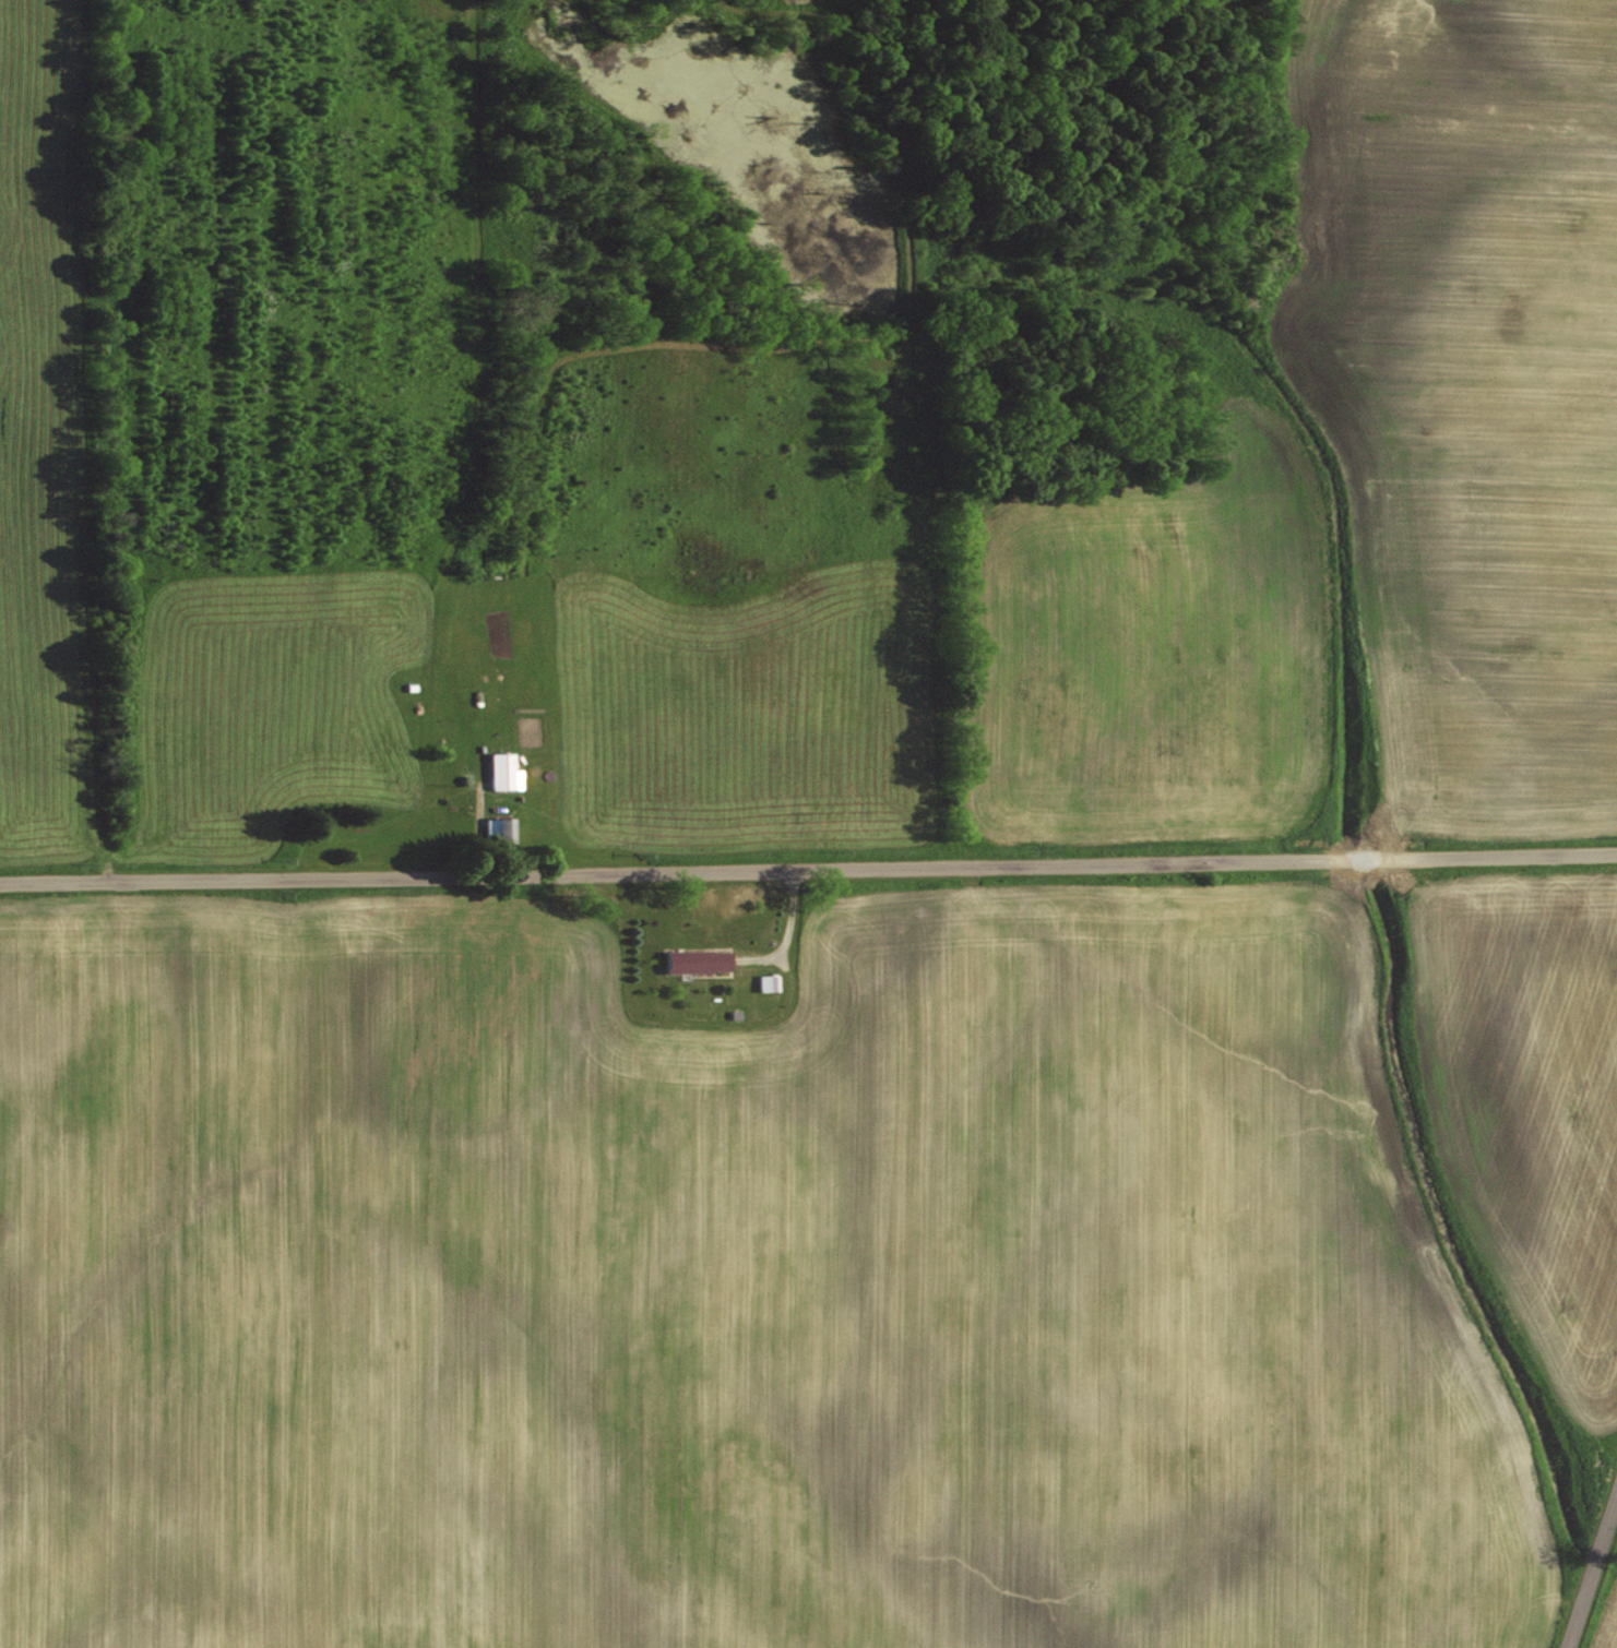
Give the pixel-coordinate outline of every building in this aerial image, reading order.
[(521,788),(521,774),(514,774),(514,751),(489,751),(490,788),(521,788)] [(485,817),(486,845),(513,844),(512,816),(485,817)] [(732,948),(667,949),(667,972),(732,970),(732,948)] [(780,973),(759,973),(759,990),(780,989),(780,973)]
